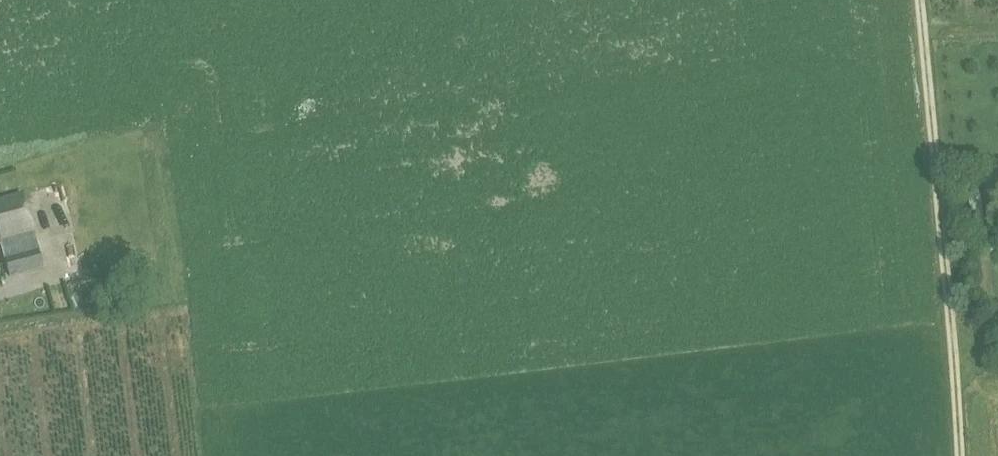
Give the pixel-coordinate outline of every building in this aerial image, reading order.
[(0,242),(33,233),(22,194),(0,200),(0,242)] [(0,242),(0,244),(9,278),(43,268),(33,233),(0,242)]
